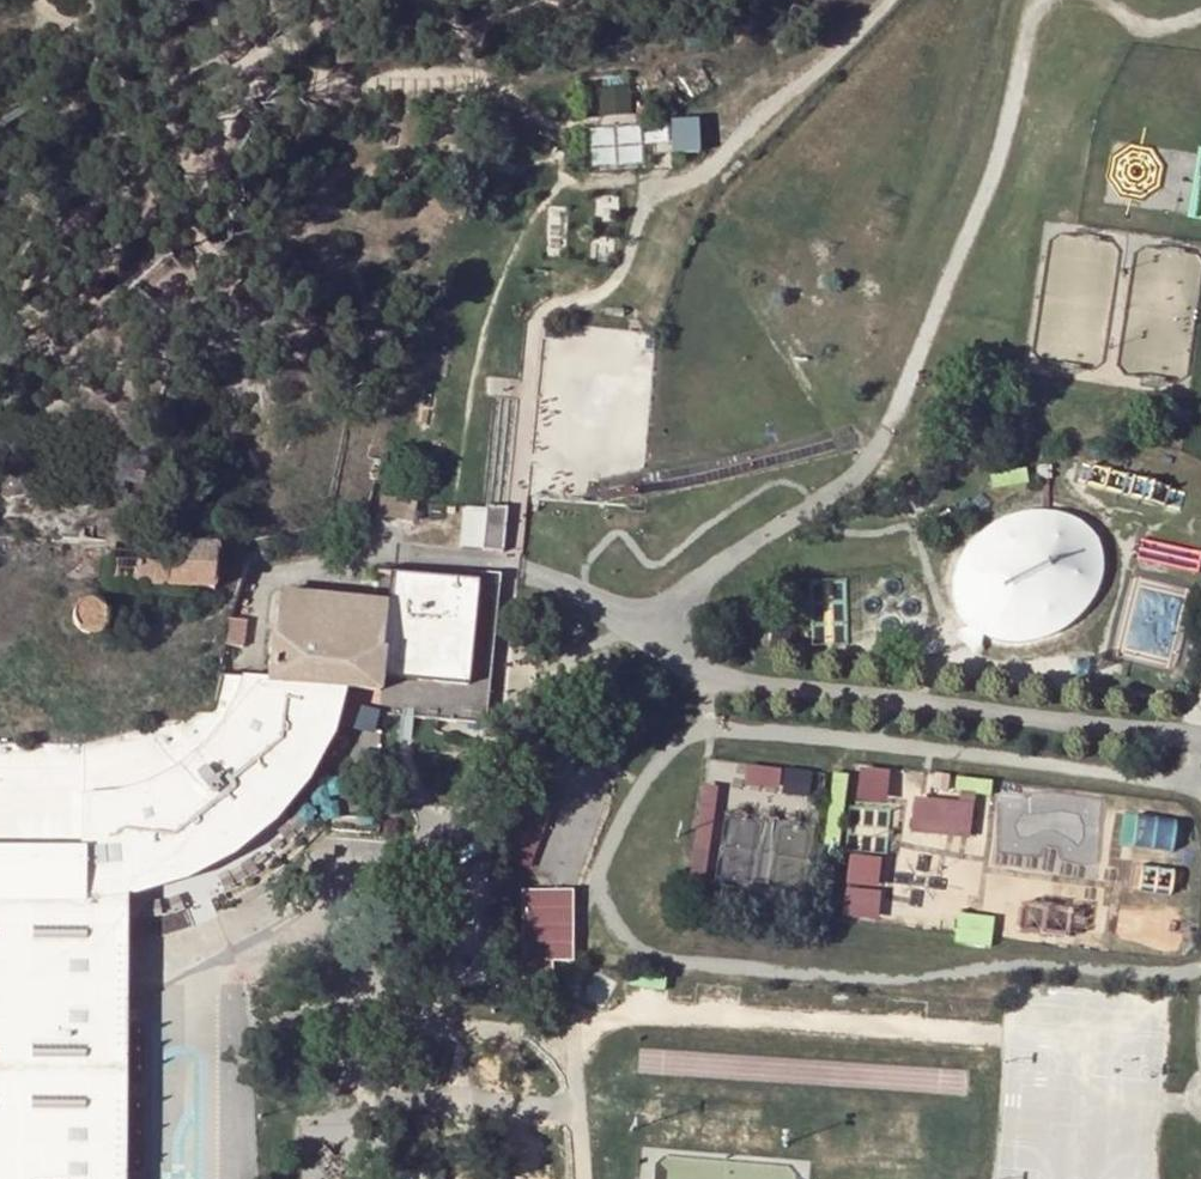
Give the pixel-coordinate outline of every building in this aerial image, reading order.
[(630,85),(598,88),(600,116),(632,113),(630,85)] [(669,127),(655,127),(656,157),(670,157),(669,127)] [(508,506),(486,504),(482,549),(504,551),(508,506)] [(1035,509),(1013,513),(996,520),(978,532),(965,547),(955,564),(952,579),(952,594),(956,607),(961,616),(971,626),(983,634),(998,639),(1017,640),(1039,636),(1056,629),(1062,625),(1075,617),(1089,603),(1096,590),(1101,578),(1103,563),(1102,548),(1095,535),(1088,526),(1076,517),(1066,512),(1052,509),(1035,509)] [(80,537),(94,538),(94,528),(80,527),(80,537)] [(217,592),(220,547),(114,539),(112,585),(217,592)] [(85,745),(0,744),(0,1178),(127,1178),(128,957),(129,944),(129,896),(129,868),(147,864),(177,854),(200,844),(213,836),(226,827),(239,817),(259,798),(281,771),(291,755),(300,739),(310,716),(314,704),(319,686),(347,689),(381,692),(380,714),(486,725),(500,584),(392,573),(389,604),(279,593),(272,678),(243,677),(222,675),(214,711),(85,745)] [(108,625),(109,619),(108,611),(103,606),(97,603),(88,604),(84,606),(79,611),(78,616),(78,622),(80,628),(84,632),(90,634),(97,634),(101,633),(105,630),(108,625)] [(248,618),(230,617),(226,643),(244,645),(248,618)] [(347,689),(319,686),(314,704),(310,716),(300,739),(291,755),(281,771),(259,798),(239,817),(226,827),(213,836),(200,844),(177,854),(147,864),(129,868),(129,896),(152,891),(177,883),(186,880),(207,871),(226,860),(250,844),(282,814),(302,790),(318,765),(330,740),(337,723),(342,705),(347,689)] [(749,783),(783,784),(784,764),(749,763),(749,783)] [(865,764),(862,797),(891,799),(894,767),(865,764)] [(788,767),(785,787),(814,791),(816,771),(788,767)] [(977,834),(978,798),(917,796),(917,833),(977,834)] [(544,817),(524,813),(516,860),(536,864),(544,817)] [(845,913),(879,917),(888,856),(854,851),(845,913)]
